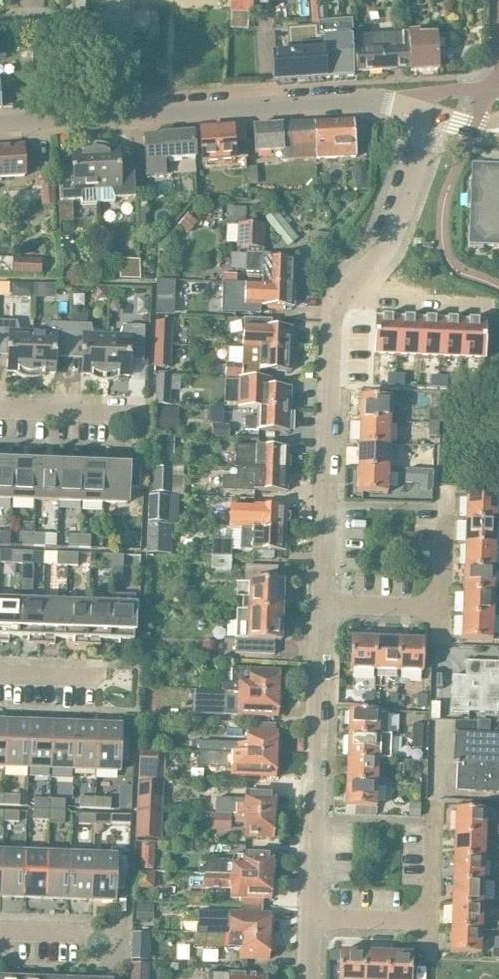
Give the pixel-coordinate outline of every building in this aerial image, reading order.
[(230,10),(249,12),(250,0),(231,0),(230,10)] [(331,77),(330,57),(324,57),(322,36),(317,37),(316,27),(287,29),(289,54),(275,55),(277,81),(331,77)] [(330,57),(331,77),(353,75),(351,39),(350,39),(350,32),(322,34),(322,36),(324,57),(330,57)] [(412,72),(438,70),(436,36),(418,37),(418,34),(403,35),(404,48),(410,47),(412,72)] [(411,72),(412,72),(410,47),(404,48),(403,35),(372,37),(372,41),(354,42),(356,73),(411,69),(411,72)] [(42,53),(32,53),(32,66),(42,65),(42,53)] [(313,123),(315,159),(355,157),(353,121),(313,123)] [(283,161),(315,159),(313,123),(253,127),(255,154),(282,152),(283,161)] [(232,130),(232,128),(200,130),(202,162),(234,160),(234,159),(246,158),(244,129),(232,130)] [(161,136),(143,137),(146,178),(171,177),(170,161),(195,159),(193,133),(161,135),(161,136)] [(58,152),(57,152),(59,202),(80,201),(80,204),(97,204),(94,143),(87,145),(80,148),(80,150),(81,150),(81,151),(71,151),(72,172),(59,173),(58,152)] [(109,148),(110,147),(102,144),(94,143),(97,204),(114,203),(114,199),(135,199),(132,148),(132,170),(120,170),(119,149),(109,149),(109,148)] [(25,176),(22,145),(0,147),(0,178),(25,176)] [(473,173),(473,195),(476,195),(475,208),(472,208),(471,236),(481,246),(498,247),(498,173),(473,173)] [(43,206),(53,205),(52,185),(42,185),(43,206)] [(227,208),(226,224),(238,224),(237,247),(247,247),(247,255),(246,272),(262,272),(262,284),(294,285),(295,259),(276,259),(277,255),(263,254),(263,248),(264,226),(245,225),(245,209),(227,208)] [(421,247),(422,239),(414,237),(412,245),(415,246),(415,248),(417,249),(418,246),(421,247)] [(40,274),(40,261),(15,260),(15,273),(40,274)] [(128,264),(127,279),(137,280),(138,264),(128,264)] [(221,274),(221,282),(222,282),(236,283),(236,275),(221,274)] [(222,282),(221,313),(260,314),(261,307),(293,308),(294,285),(262,284),(236,283),(222,282)] [(22,284),(21,297),(31,297),(31,284),(22,284)] [(33,284),(33,297),(42,297),(43,284),(33,284)] [(70,324),(69,353),(82,353),(81,374),(91,375),(90,376),(90,377),(97,381),(105,382),(107,335),(93,334),(91,325),(86,324),(87,316),(71,316),(70,324)] [(375,317),(374,356),(396,357),(398,318),(375,317)] [(398,318),(396,357),(418,358),(419,319),(398,318)] [(244,319),(243,348),(291,349),(292,328),(271,327),(272,320),(244,319)] [(419,319),(418,358),(439,359),(441,320),(419,319)] [(441,320),(439,359),(461,360),(463,321),(441,320)] [(33,332),(19,331),(17,322),(0,321),(0,350),(8,350),(7,372),(17,372),(16,373),(16,374),(19,376),(23,378),(27,379),(31,379),(33,332)] [(463,321),(461,360),(484,361),(485,322),(463,321)] [(69,353),(70,324),(49,323),(46,333),(33,332),(31,379),(35,379),(38,378),(42,377),(46,375),(45,374),(45,373),(55,373),(56,352),(69,353)] [(155,344),(170,345),(171,323),(156,323),(155,344)] [(107,335),(105,382),(108,382),(112,381),(116,380),(120,378),(119,377),(119,376),(129,376),(129,361),(143,361),(144,327),(123,326),(120,336),(107,335)] [(169,367),(170,345),(155,344),(154,367),(169,367)] [(226,364),(225,377),(239,378),(241,378),(259,379),(260,371),(291,372),(291,349),(243,348),(242,365),(226,364)] [(387,375),(387,386),(395,386),(396,375),(387,375)] [(396,375),(395,386),(404,386),(404,375),(396,375)] [(430,376),(430,388),(438,388),(439,377),(430,376)] [(439,377),(438,388),(447,388),(447,377),(439,377)] [(239,378),(238,407),(257,408),(289,409),(290,388),(270,387),(271,379),(259,379),(241,378),(239,378)] [(156,388),(156,405),(169,406),(169,388),(156,388)] [(359,420),(390,421),(391,397),(360,396),(359,420)] [(288,432),(289,409),(257,408),(257,418),(245,418),(244,430),(288,432)] [(157,432),(168,432),(169,409),(158,409),(157,432)] [(438,423),(439,411),(431,410),(430,423),(438,423)] [(389,445),(390,421),(359,420),(358,444),(389,445)] [(438,436),(438,423),(430,423),(430,436),(438,436)] [(213,426),(213,437),(228,437),(228,426),(213,426)] [(154,459),(165,460),(166,440),(155,439),(154,459)] [(388,468),(389,445),(358,444),(357,466),(388,468)] [(288,448),(235,446),(234,467),(287,470),(288,448)] [(12,463),(4,463),(4,457),(0,457),(0,499),(12,499),(13,463),(12,463)] [(35,500),(36,464),(27,464),(27,458),(12,457),(12,463),(13,463),(12,499),(35,500)] [(60,465),(60,459),(46,458),(45,465),(36,464),(35,500),(58,501),(59,465),(60,465)] [(83,466),(83,460),(68,459),(68,466),(60,465),(59,465),(58,501),(80,502),(82,466),(83,466)] [(106,467),(106,461),(91,460),(91,466),(83,466),(82,466),(80,502),(103,503),(105,467),(106,467)] [(105,467),(103,503),(127,504),(128,490),(140,490),(141,462),(114,461),(114,467),(106,467),(105,467)] [(387,493),(388,468),(357,466),(356,492),(387,493)] [(223,489),(286,492),(287,470),(234,467),(234,468),(238,468),(237,478),(223,478),(223,489)] [(405,470),(404,484),(415,485),(419,490),(431,490),(432,472),(405,470)] [(168,493),(169,473),(154,472),(153,492),(168,493)] [(465,520),(496,521),(497,497),(466,496),(465,520)] [(148,521),(165,522),(166,498),(149,498),(148,521)] [(253,528),(285,530),(285,508),(241,506),(241,518),(253,518),(253,528)] [(495,545),(496,521),(465,520),(465,544),(495,545)] [(147,541),(147,553),(165,554),(165,542),(166,526),(148,526),(147,541)] [(284,552),(285,530),(253,528),(232,528),(231,541),(232,541),(232,550),(284,552)] [(33,546),(34,533),(23,533),(22,546),(33,546)] [(34,533),(33,546),(44,546),(45,534),(34,533)] [(79,548),(79,535),(68,535),(68,547),(79,548)] [(79,548),(90,548),(90,536),(79,535),(79,548)] [(232,541),(231,541),(213,540),(213,557),(232,557),(232,550),(232,541)] [(494,569),(495,545),(465,544),(464,568),(494,569)] [(21,564),(22,551),(11,551),(11,564),(21,564)] [(31,565),(32,552),(22,551),(21,564),(31,565)] [(67,566),(67,553),(57,553),(56,565),(67,566)] [(77,566),(77,554),(67,553),(67,566),(77,566)] [(112,568),(113,555),(102,555),(102,567),(112,568)] [(123,555),(119,555),(113,555),(112,568),(122,568),(123,555)] [(231,566),(232,557),(213,557),(212,565),(231,566)] [(242,610),(282,612),(283,582),(276,582),(277,567),(245,566),(244,581),(250,581),(249,598),(243,598),(242,610)] [(494,592),(494,569),(464,568),(463,591),(494,592)] [(493,616),(494,592),(463,591),(462,615),(493,616)] [(111,605),(109,640),(118,641),(118,647),(133,648),(135,595),(111,594),(111,605)] [(19,601),(0,600),(0,643),(8,643),(9,637),(18,637),(19,601)] [(41,644),(42,602),(19,601),(18,637),(27,637),(27,644),(41,644)] [(64,639),(65,603),(42,602),(41,644),(55,645),(55,638),(64,639)] [(86,646),(88,604),(65,603),(64,639),(73,639),(73,645),(86,646)] [(109,640),(111,605),(88,604),(86,646),(100,647),(100,640),(109,640)] [(237,610),(235,653),(242,653),(274,655),(274,640),(281,641),(282,612),(242,610),(237,610)] [(492,640),(493,616),(462,615),(461,639),(492,640)] [(374,670),(375,639),(351,638),(350,669),(374,670)] [(399,671),(400,640),(375,639),(374,670),(399,671)] [(400,640),(399,671),(423,672),(424,641),(400,640)] [(203,643),(202,657),(214,657),(215,643),(203,643)] [(146,666),(158,666),(159,658),(146,658),(146,666)] [(465,661),(465,663),(465,677),(452,676),(450,712),(497,713),(497,712),(497,707),(498,707),(498,663),(498,662),(497,662),(497,663),(465,661)] [(221,691),(279,694),(279,671),(249,670),(250,668),(230,667),(229,683),(221,682),(221,691)] [(221,692),(210,691),(204,691),(203,700),(248,702),(248,715),(278,716),(279,694),(221,691),(221,692)] [(366,693),(366,706),(374,706),(374,694),(366,693)] [(389,695),(389,707),(397,707),(397,695),(389,695)] [(419,695),(419,708),(427,708),(427,695),(419,695)] [(379,711),(366,711),(349,710),(348,734),(378,735),(379,711)] [(27,768),(29,724),(6,723),(5,767),(27,768)] [(50,769),(52,725),(29,724),(27,768),(50,769)] [(73,770),(75,726),(52,725),(50,769),(73,770)] [(412,736),(422,736),(422,725),(412,725),(412,736)] [(96,771),(97,727),(75,726),(73,770),(96,771)] [(97,727),(96,771),(120,772),(120,760),(128,760),(129,740),(121,739),(121,728),(97,727)] [(199,753),(276,755),(277,732),(247,731),(247,744),(199,743),(199,753)] [(454,733),(453,762),(455,762),(455,765),(457,765),(456,791),(498,793),(498,735),(454,733)] [(390,735),(378,735),(348,734),(347,758),(378,759),(389,760),(390,735)] [(412,746),(422,747),(422,736),(412,736),(412,746)] [(138,751),(137,779),(154,780),(156,751),(138,751)] [(276,755),(199,753),(198,753),(198,767),(233,768),(234,763),(246,763),(246,776),(276,777),(276,755)] [(377,782),(378,759),(347,758),(346,781),(377,782)] [(376,807),(377,782),(346,781),(345,806),(376,807)] [(161,812),(162,785),(138,784),(137,811),(161,812)] [(215,813),(233,814),(274,816),(275,793),(245,792),(245,800),(216,799),(215,813)] [(4,795),(3,805),(19,806),(19,795),(4,795)] [(94,809),(95,798),(79,798),(79,808),(94,809)] [(95,798),(94,809),(110,809),(111,799),(95,798)] [(49,810),(49,800),(34,799),(33,809),(49,810)] [(49,810),(65,811),(65,800),(49,800),(49,810)] [(419,817),(420,804),(409,804),(409,816),(419,817)] [(48,820),(49,810),(33,809),(33,819),(48,820)] [(454,833),(485,834),(486,810),(455,809),(454,833)] [(64,821),(65,811),(49,810),(48,820),(64,821)] [(3,811),(3,822),(19,822),(19,812),(3,811)] [(160,839),(161,812),(137,811),(136,838),(160,839)] [(94,825),(94,815),(79,814),(78,824),(94,825)] [(273,838),(274,816),(233,814),(233,823),(244,824),(243,837),(273,838)] [(94,815),(94,825),(110,825),(110,815),(94,815)] [(229,828),(229,815),(212,815),(211,828),(229,828)] [(484,859),(485,834),(454,833),(453,858),(484,859)] [(142,845),(141,868),(153,869),(154,846),(142,845)] [(23,898),(24,854),(2,853),(0,897),(23,898)] [(228,861),(206,860),(205,874),(272,876),(273,854),(243,853),(243,854),(240,854),(236,855),(233,858),(232,861),(228,861)] [(46,899),(47,855),(24,854),(23,898),(46,899)] [(68,900),(70,856),(47,855),(46,899),(68,900)] [(91,901),(93,856),(70,856),(68,900),(91,901)] [(93,856),(91,901),(115,901),(116,890),(123,890),(124,870),(116,869),(117,857),(93,856)] [(483,882),(484,859),(453,858),(452,881),(483,882)] [(137,888),(152,888),(152,874),(137,873),(137,888)] [(230,897),(271,899),(272,876),(205,874),(205,888),(230,888),(230,897)] [(482,906),(483,882),(452,881),(452,905),(482,906)] [(481,930),(482,906),(452,905),(451,929),(481,930)] [(136,906),(135,920),(150,920),(151,906),(136,906)] [(209,935),(229,936),(270,937),(270,915),(200,912),(200,935),(209,935)] [(490,930),(498,931),(498,923),(490,922),(490,930)] [(480,954),(481,930),(451,929),(450,953),(480,954)] [(132,935),(132,959),(148,960),(148,936),(132,935)] [(239,958),(269,960),(270,937),(229,936),(209,935),(200,935),(196,935),(196,948),(239,949),(239,958)] [(364,953),(340,952),(339,978),(363,978),(364,953)] [(388,954),(364,953),(363,978),(387,978),(388,954)] [(387,978),(411,978),(412,954),(388,954),(387,978)] [(133,975),(142,975),(142,965),(133,964),(133,975)]
